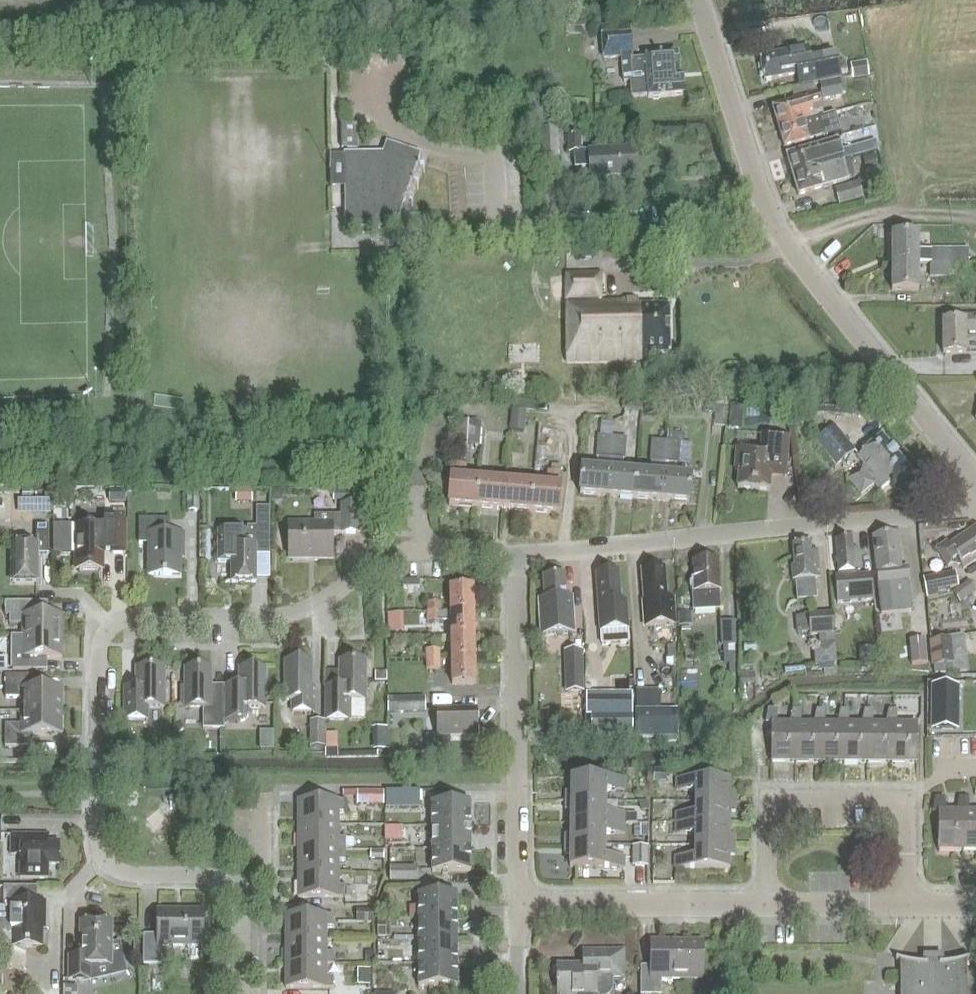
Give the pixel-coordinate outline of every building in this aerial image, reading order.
[(630,33),(600,36),(602,59),(620,57),(632,56),(630,33)] [(808,50),(760,58),(763,82),(797,76),(799,88),(819,85),(839,81),(840,81),(836,57),(809,61),(808,50)] [(629,71),(621,71),(622,82),(629,81),(631,98),(647,96),(648,99),(651,99),(653,101),(659,100),(661,98),(683,96),(682,76),(680,76),(678,54),(644,56),(644,59),(632,60),(628,61),(629,71)] [(869,78),(866,61),(849,64),(852,80),(869,78)] [(821,101),(841,95),(839,81),(819,85),(821,101)] [(777,129),(822,117),(817,101),(812,102),(810,98),(796,103),(772,110),(777,129)] [(822,118),(822,117),(777,129),(783,149),(821,138),(822,139),(840,134),(834,114),(822,118)] [(357,121),(340,122),(341,146),(358,145),(357,121)] [(558,166),(557,134),(542,135),(543,167),(558,166)] [(634,179),(633,151),(589,153),(589,154),(580,155),(579,138),(567,139),(568,157),(573,156),(574,172),(590,171),(590,182),(634,179)] [(382,152),(345,153),(347,227),(385,226),(384,218),(399,218),(421,152),(386,140),(382,152)] [(875,141),(860,145),(862,155),(877,151),(875,141)] [(786,157),(792,177),(842,162),(836,143),(786,157)] [(868,177),(882,173),(876,153),(863,157),(868,177)] [(842,162),(792,177),(798,197),(848,182),(842,162)] [(858,184),(835,191),(839,206),(863,199),(858,184)] [(890,237),(890,265),(917,264),(931,264),(931,252),(917,252),(917,237),(890,237)] [(931,264),(949,264),(949,252),(931,252),(931,264)] [(918,292),(917,264),(890,265),(891,292),(918,292)] [(949,279),(949,264),(931,264),(931,279),(949,279)] [(599,278),(566,279),(567,363),(647,362),(647,356),(669,355),(668,308),(639,308),(638,303),(599,304),(599,278)] [(942,355),(965,355),(965,336),(975,336),(975,318),(959,318),(959,321),(942,322),(942,355)] [(741,414),(742,407),(730,406),(730,417),(737,417),(741,414)] [(510,410),(509,432),(524,433),(526,412),(510,410)] [(454,426),(452,447),(473,449),(475,428),(454,426)] [(831,427),(813,442),(834,466),(851,450),(831,427)] [(770,476),(785,477),(786,466),(789,438),(761,436),(760,450),(736,448),(734,471),(738,471),(737,488),(769,491),(770,476)] [(907,470),(881,438),(857,459),(865,469),(848,483),(860,497),(874,485),(880,492),(907,470)] [(598,460),(610,461),(612,440),(599,439),(598,460)] [(612,440),(610,461),(624,462),(626,440),(612,440)] [(650,465),(664,465),(666,444),(651,443),(650,465)] [(666,444),(664,465),(678,466),(679,445),(666,444)] [(581,495),(607,497),(609,471),(610,461),(598,460),(597,470),(583,469),(581,495)] [(610,461),(609,471),(607,497),(634,499),(636,473),(624,472),(624,462),(610,461)] [(636,473),(634,499),(661,502),(663,475),(664,465),(650,465),(649,474),(636,473)] [(664,465),(663,475),(661,502),(687,504),(690,478),(677,477),(678,466),(664,465)] [(449,507),(476,509),(479,479),(464,478),(465,468),(452,466),(449,507)] [(532,484),(530,514),(557,517),(561,476),(547,475),(546,485),(532,484)] [(506,482),(479,479),(476,509),(503,512),(506,482)] [(532,484),(506,482),(503,512),(530,514),(532,484)] [(126,504),(126,489),(109,489),(109,504),(126,504)] [(252,502),(252,489),(236,489),(236,502),(252,502)] [(21,490),(22,499),(32,499),(32,490),(21,490)] [(200,490),(187,490),(186,512),(199,512),(200,490)] [(331,491),(331,499),(351,500),(352,491),(331,491)] [(288,524),(288,555),(313,555),(313,558),(332,558),(332,533),(359,533),(359,505),(341,505),(341,516),(314,516),(314,524),(288,524)] [(138,518),(138,533),(148,533),(148,518),(138,518)] [(124,553),(124,521),(104,521),(104,527),(75,528),(75,530),(78,530),(78,546),(75,548),(75,554),(79,556),(79,570),(100,570),(100,554),(103,554),(103,553),(124,553)] [(11,543),(11,581),(36,581),(36,552),(48,552),(48,524),(36,524),(36,543),(11,543)] [(62,553),(61,524),(52,524),(52,553),(62,553)] [(247,526),(247,531),(217,531),(217,561),(231,561),(231,582),(255,582),(255,554),(269,554),(269,526),(247,526)] [(950,548),(948,545),(937,552),(948,568),(958,561),(963,569),(975,561),(975,530),(950,548)] [(183,549),(183,533),(168,533),(148,533),(148,543),(148,575),(162,574),(162,576),(163,576),(179,576),(179,549),(183,549)] [(898,538),(874,540),(881,607),(906,605),(904,586),(910,586),(909,572),(901,573),(898,538)] [(872,603),(870,578),(857,579),(857,575),(859,574),(857,552),(852,552),(851,542),(835,543),(838,576),(839,580),(834,581),(836,606),(872,603)] [(809,545),(792,547),(793,568),(791,568),(792,584),(794,583),(796,603),(815,602),(814,582),(819,581),(817,553),(810,554),(809,545)] [(689,595),(695,595),(696,613),(720,612),(717,562),(691,563),(692,580),(689,580),(689,595)] [(663,570),(643,572),(644,584),(642,584),(645,628),(673,626),(671,601),(666,602),(665,585),(664,586),(663,570)] [(959,587),(955,572),(923,579),(927,599),(939,597),(938,591),(959,587)] [(618,591),(618,576),(598,577),(598,589),(597,589),(598,609),(599,635),(628,633),(626,606),(621,607),(620,591),(618,591)] [(565,608),(563,578),(542,579),(544,609),(538,609),(539,637),(573,635),(571,607),(565,608)] [(420,580),(402,581),(402,588),(420,588),(420,580)] [(960,605),(975,594),(975,593),(969,583),(953,594),(960,605)] [(472,592),(450,592),(450,614),(473,614),(472,592)] [(21,636),(62,636),(62,614),(36,614),(36,600),(4,600),(4,614),(9,614),(9,624),(21,624),(21,636)] [(427,615),(441,615),(441,603),(427,604),(427,615)] [(692,626),(691,613),(677,613),(678,627),(692,626)] [(441,615),(427,615),(427,625),(451,625),(451,638),(473,637),(473,614),(450,614),(441,615)] [(831,668),(829,616),(805,617),(806,637),(817,637),(817,649),(810,649),(811,669),(831,668)] [(724,664),(736,664),(733,622),(720,623),(721,649),(723,648),(724,664)] [(21,636),(21,647),(11,647),(11,669),(37,669),(37,657),(61,657),(62,636),(21,636)] [(473,637),(451,638),(451,661),(474,661),(473,637)] [(927,663),(925,638),(909,640),(911,665),(927,663)] [(934,675),(954,674),(950,638),(929,640),(931,667),(934,666),(934,675)] [(582,651),(564,652),(565,681),(583,680),(582,651)] [(427,653),(427,662),(439,662),(439,653),(427,653)] [(860,670),(875,669),(874,655),(859,656),(860,670)] [(314,687),(310,687),(311,662),(285,661),(284,701),(291,701),(291,712),(313,712),(314,687)] [(474,685),(474,661),(451,661),(452,685),(474,685)] [(365,700),(365,662),(339,662),(339,689),(325,689),(325,722),(346,722),(346,700),(365,700)] [(440,671),(439,662),(427,662),(427,671),(440,671)] [(135,688),(123,688),(123,720),(144,720),(144,707),(163,707),(164,669),(136,669),(135,688)] [(202,707),(202,729),(223,729),(223,695),(210,695),(210,669),(184,669),(184,707),(202,707)] [(238,669),(238,693),(224,693),(224,721),(243,721),(248,716),(248,707),(264,707),(264,669),(238,669)] [(386,672),(375,672),(375,682),(386,682),(386,672)] [(754,685),(753,672),(742,672),(743,686),(754,685)] [(21,697),(21,712),(62,711),(62,687),(30,687),(29,675),(6,675),(6,697),(21,697)] [(958,686),(934,686),(934,730),(958,730),(958,686)] [(426,712),(425,698),(388,699),(389,713),(426,712)] [(476,709),(439,710),(440,737),(477,736),(476,709)] [(63,734),(62,711),(21,712),(21,724),(6,724),(6,746),(29,746),(29,734),(63,734)] [(675,712),(636,712),(636,737),(675,737),(675,712)] [(844,764),(868,764),(867,726),(861,726),(847,726),(847,712),(840,713),(837,726),(843,726),(844,764)] [(771,764),(796,764),(795,727),(790,727),(776,727),(776,713),(767,713),(764,727),(771,727),(771,764)] [(796,764),(820,764),(819,726),(813,726),(800,726),(800,713),(793,713),(790,727),(795,727),(796,764)] [(819,726),(820,764),(844,764),(843,726),(837,726),(824,726),(824,713),(815,713),(813,726),(819,726)] [(868,764),(892,763),(891,726),(887,726),(873,726),(873,713),(864,713),(861,726),(867,726),(868,764)] [(891,726),(892,763),(916,763),(916,726),(897,726),(897,713),(889,713),(887,726),(891,726)] [(591,718),(591,742),(632,742),(631,718),(591,718)] [(324,747),(324,722),(310,722),(310,747),(324,747)] [(569,726),(569,739),(581,739),(581,726),(569,726)] [(389,749),(389,728),(372,728),(373,750),(389,749)] [(260,731),(260,750),(273,750),(273,731),(260,731)] [(338,733),(325,733),(325,749),(338,749),(338,733)] [(666,770),(653,770),(652,782),(666,783),(666,770)] [(565,794),(565,804),(604,804),(605,793),(625,793),(625,781),(570,780),(570,794),(565,794)] [(694,794),(694,805),(736,806),(736,796),(730,796),(731,783),(675,782),(675,794),(694,794)] [(218,787),(205,787),(205,799),(218,799),(218,787)] [(419,791),(385,791),(385,794),(385,807),(419,807),(419,794),(419,791)] [(382,805),(382,792),(357,792),(357,805),(382,805)] [(937,855),(962,855),(962,817),(955,817),(958,804),(959,798),(935,798),(931,817),(937,817),(937,855)] [(296,825),(338,825),(338,813),(345,813),(345,801),(297,801),(297,825),(296,825)] [(569,825),(625,826),(625,815),(604,815),(604,804),(565,804),(565,812),(569,812),(569,825)] [(962,855),(975,855),(975,817),(967,817),(967,804),(958,804),(955,817),(962,817),(962,855)] [(433,805),(433,829),(471,828),(471,805),(433,805)] [(736,806),(694,805),(694,815),(675,814),(675,826),(730,826),(731,814),(736,814),(736,806)] [(296,849),(345,849),(345,838),(338,838),(338,825),(296,825),(296,826),(297,826),(297,849),(296,849)] [(625,826),(569,825),(569,838),(565,838),(565,846),(604,847),(604,836),(625,837),(625,826)] [(646,838),(647,826),(634,825),(633,837),(646,838)] [(730,826),(675,826),(675,837),(693,837),(693,849),(735,849),(736,840),(730,840),(730,826)] [(401,827),(384,827),(384,842),(402,841),(401,827)] [(471,851),(471,828),(433,829),(434,851),(471,851)] [(20,855),(20,864),(20,878),(47,878),(48,864),(59,864),(59,842),(48,842),(48,835),(11,835),(11,855),(20,855)] [(648,846),(632,845),(632,866),(648,867),(648,846)] [(604,847),(565,846),(565,856),(569,856),(569,870),(624,870),(624,858),(604,858),(604,847)] [(296,873),(338,873),(338,861),(345,861),(345,849),(296,849),(296,850),(297,850),(297,873),(296,873)] [(735,858),(735,849),(693,849),(693,859),(674,858),(674,876),(684,876),(684,871),(729,871),(730,858),(735,858)] [(471,874),(471,851),(434,851),(434,874),(471,874)] [(382,860),(382,852),(368,852),(368,861),(382,860)] [(390,869),(390,883),(416,883),(416,869),(390,869)] [(338,886),(338,873),(296,873),(296,874),(297,874),(297,898),(352,898),(352,888),(345,888),(345,886),(338,886)] [(24,950),(24,947),(41,947),(41,921),(44,921),(44,903),(36,903),(36,887),(2,887),(2,909),(0,909),(0,931),(9,931),(11,931),(11,947),(14,947),(17,948),(21,950),(24,951),(24,950)] [(419,917),(457,917),(457,896),(419,896),(419,917)] [(356,909),(356,923),(372,923),(372,909),(356,909)] [(143,935),(143,950),(143,963),(161,963),(161,946),(201,946),(201,915),(176,915),(176,911),(157,911),(157,935),(143,935)] [(285,940),(326,940),(326,928),(333,928),(333,915),(285,915),(285,939),(284,939),(284,940),(285,940)] [(457,940),(457,917),(419,917),(419,940),(457,940)] [(84,923),(80,923),(80,957),(68,957),(68,980),(91,980),(91,965),(110,965),(110,923),(95,923),(95,919),(84,921),(84,923)] [(285,964),(326,965),(333,965),(333,952),(326,952),(326,940),(285,940),(285,963),(284,963),(284,964),(285,964)] [(419,940),(419,963),(457,963),(457,940),(419,940)] [(657,950),(657,969),(640,969),(640,993),(661,993),(661,980),(702,980),(702,950),(702,945),(657,944),(657,950)] [(376,952),(366,952),(365,962),(376,962),(376,952)] [(556,969),(556,985),(555,985),(555,989),(556,989),(556,993),(610,993),(611,990),(611,981),(623,981),(623,953),(582,953),(582,969),(556,969)] [(969,961),(973,960),(973,959),(959,963),(944,965),(944,958),(928,958),(928,965),(913,963),(899,959),(899,960),(903,962),(903,993),(970,993),(969,961)] [(457,985),(457,963),(419,963),(419,985),(457,985)] [(325,976),(326,965),(285,964),(285,988),(333,989),(333,976),(325,976)] [(370,984),(370,969),(358,969),(358,984),(370,984)]
